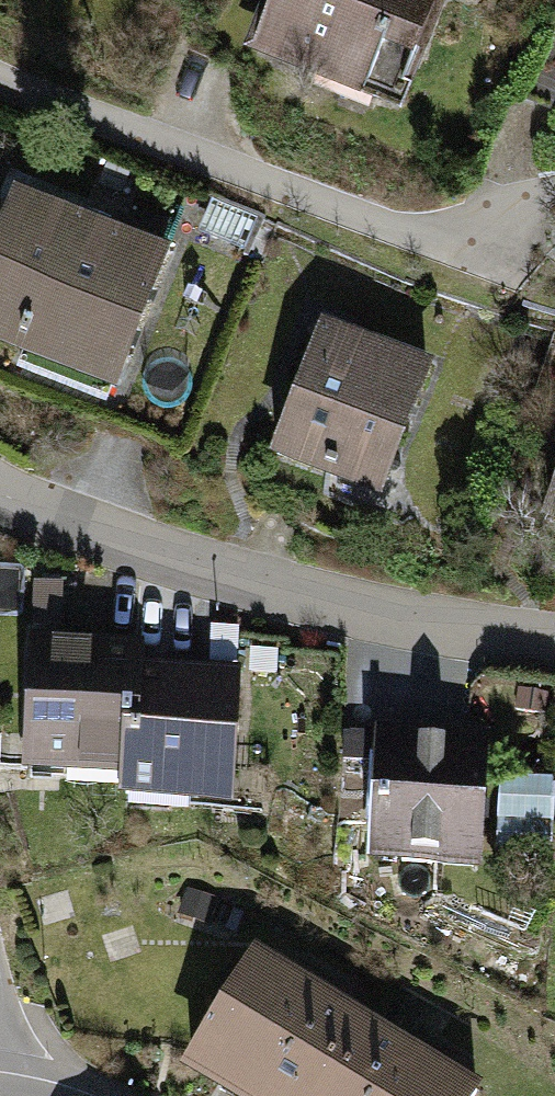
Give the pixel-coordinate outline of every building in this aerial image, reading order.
[(256,43),(387,95),(406,47),(414,51),(434,0),(273,0),(256,43)] [(543,36),(519,94),(549,106),(554,91),(554,41),(543,36)] [(118,379),(166,253),(15,195),(0,235),(0,334),(27,344),(20,362),(107,395),(114,377),(118,379)] [(426,368),(322,330),(276,453),(335,475),(341,459),(385,475),(426,368)] [(53,583),(28,581),(26,623),(51,624),(53,583)] [(106,641),(35,637),(30,739),(32,739),(32,746),(62,748),(61,769),(127,772),(133,664),(134,653),(106,651),(106,641)] [(169,666),(133,664),(127,772),(126,781),(126,792),(191,796),(192,775),(227,777),(232,680),(198,679),(198,673),(168,671),(169,666)] [(447,733),(382,729),(376,830),(381,830),(380,853),(401,854),(401,860),(472,865),(480,737),(447,735),(447,733)] [(32,739),(30,739),(29,776),(126,781),(127,772),(61,769),(62,748),(32,746),(32,739)] [(191,796),(126,792),(125,803),(225,809),(227,777),(192,775),(191,796)] [(500,781),(495,849),(551,852),(554,785),(500,781)] [(365,1023),(312,991),(315,986),(290,971),(287,976),(253,955),(192,1055),(230,1078),(260,1095),(321,1095),(365,1023)] [(477,1091),(443,1070),(446,1065),(420,1049),(417,1055),(365,1023),(321,1095),(474,1095),(477,1091)] [(230,1078),(222,1091),(229,1095),(260,1095),(230,1078)]
